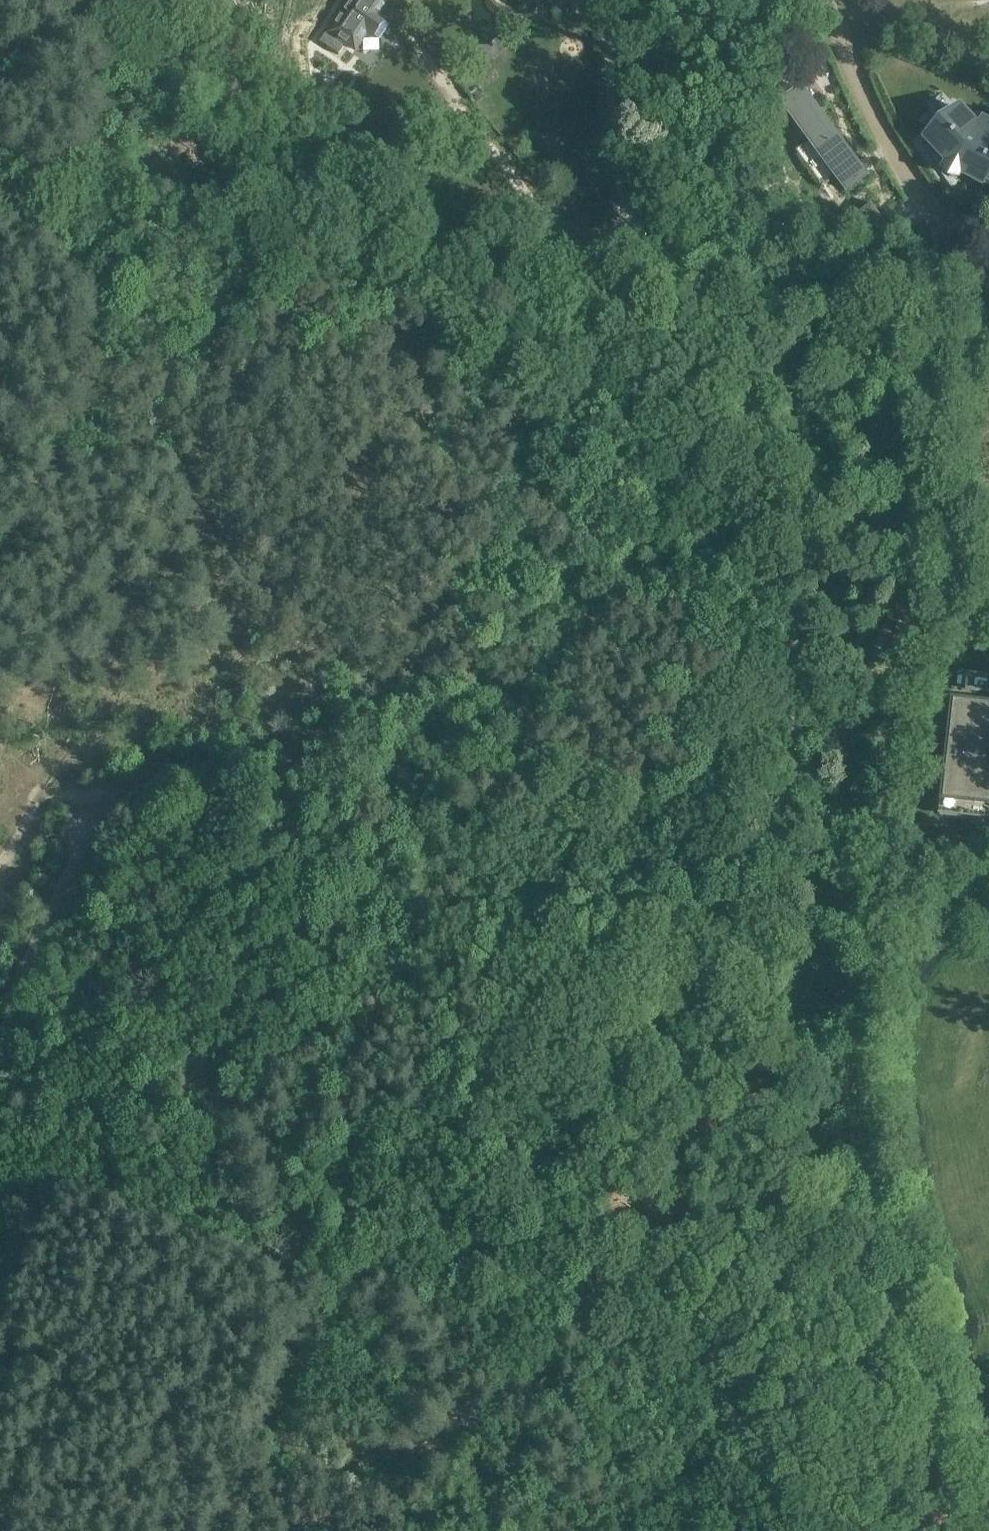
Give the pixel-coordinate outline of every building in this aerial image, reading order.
[(360,47),(371,31),(378,35),(379,34),(384,37),(394,23),(389,19),(390,18),(383,13),(392,0),(371,0),(370,0),(369,1),(368,0),(352,0),(332,28),(360,47)] [(785,68),(770,79),(775,86),(790,75),(785,68)] [(865,176),(800,87),(780,101),(846,190),(865,176)] [(959,108),(925,140),(946,163),(943,168),(957,176),(959,173),(988,190),(988,169),(988,168),(988,124),(975,116),(970,120),(959,108)] [(847,220),(857,233),(892,232),(870,203),(847,220)] [(988,813),(988,700),(988,687),(988,680),(958,677),(959,671),(957,671),(949,739),(950,739),(949,750),(948,750),(942,805),(943,805),(943,808),(988,813)]
